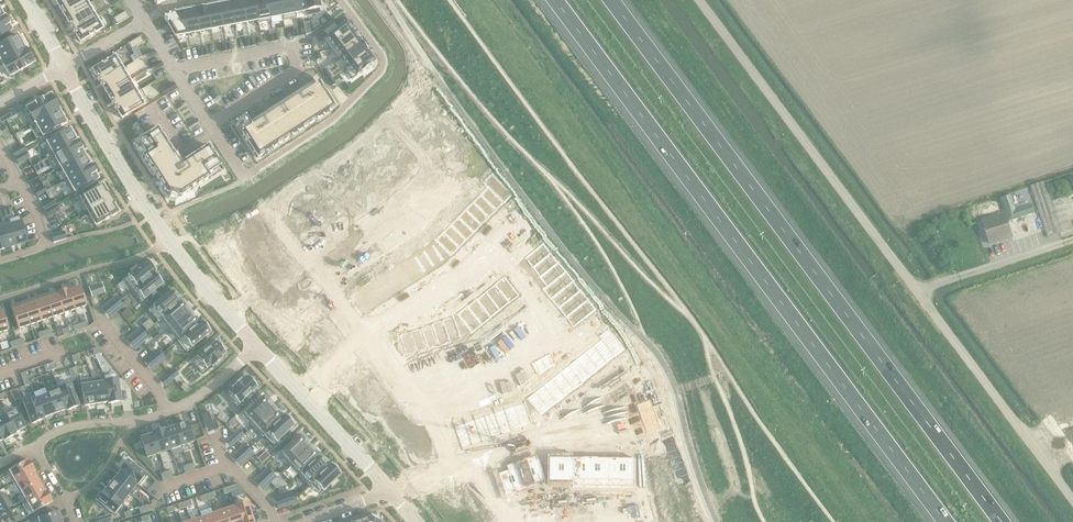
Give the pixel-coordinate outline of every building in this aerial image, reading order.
[(58,6),(66,18),(88,5),(85,0),(69,0),(58,6)] [(242,0),(230,2),(235,25),(246,23),(242,0)] [(242,0),(246,23),(258,20),(254,0),(243,0),(242,0)] [(258,20),(270,18),(267,0),(254,0),(258,20)] [(270,18),(282,16),(279,0),(267,0),(270,18)] [(282,16),(295,13),(292,0),(279,0),(282,16)] [(295,13),(307,11),(305,0),(292,0),(295,13)] [(307,11),(319,9),(318,1),(318,0),(305,0),(307,11)] [(230,2),(219,5),(223,27),(235,25),(230,2)] [(88,5),(66,18),(70,25),(69,25),(72,30),(95,16),(88,5)] [(208,7),(207,7),(211,29),(223,27),(219,5),(208,7)] [(207,7),(195,9),(200,32),(211,29),(207,7)] [(195,9),(184,11),(188,34),(200,32),(195,9)] [(169,14),(164,18),(175,36),(188,34),(184,11),(175,13),(174,12),(170,15),(169,14)] [(126,12),(114,19),(118,25),(129,18),(126,12)] [(95,16),(72,30),(75,35),(76,35),(80,42),(88,37),(88,38),(94,34),(103,29),(95,16)] [(0,20),(0,37),(11,31),(11,29),(8,25),(9,24),(5,18),(0,20)] [(335,23),(323,31),(327,37),(323,40),(330,50),(353,33),(345,23),(339,28),(335,23)] [(353,33),(330,50),(337,60),(360,43),(353,33)] [(0,45),(0,58),(2,62),(1,62),(2,63),(26,49),(25,48),(25,49),(17,36),(6,42),(0,45)] [(140,37),(129,43),(132,49),(144,42),(140,37)] [(360,43),(337,60),(338,60),(342,57),(348,65),(344,68),(345,69),(367,52),(360,43)] [(26,49),(2,63),(10,76),(12,75),(21,70),(34,63),(26,49)] [(367,52),(345,69),(352,79),(375,62),(367,52)] [(101,65),(93,70),(97,77),(100,82),(123,69),(115,56),(107,61),(101,65)] [(161,62),(153,67),(155,71),(163,66),(161,62)] [(123,69),(100,82),(103,88),(107,94),(130,81),(123,69)] [(245,118),(235,124),(241,133),(257,158),(264,154),(265,154),(266,154),(264,151),(269,148),(271,150),(272,150),(270,147),(275,144),(277,147),(277,146),(290,137),(290,138),(291,137),(290,135),(295,132),(296,134),(297,134),(295,131),(301,128),(302,130),(303,130),(303,129),(315,121),(316,121),(317,121),(315,118),(320,115),(322,118),(323,117),(321,115),(326,111),(328,114),(328,113),(335,108),(315,78),(310,81),(312,84),(313,86),(251,127),(249,124),(245,118)] [(130,81),(107,94),(111,101),(114,106),(137,93),(130,81)] [(174,83),(162,90),(166,96),(167,95),(177,89),(174,83)] [(215,89),(210,92),(215,100),(218,98),(220,96),(215,89)] [(137,93),(114,106),(117,111),(122,119),(144,105),(137,93)] [(38,102),(27,109),(34,122),(58,109),(51,95),(38,102)] [(431,103),(413,121),(422,130),(440,112),(440,111),(439,111),(431,103)] [(58,109),(34,122),(35,123),(43,136),(54,129),(66,123),(58,110),(59,109),(58,109)] [(0,116),(0,123),(6,120),(12,117),(8,111),(0,116)] [(440,112),(422,130),(430,139),(449,120),(440,112)] [(389,128),(380,138),(402,159),(411,150),(389,128)] [(158,129),(138,141),(146,154),(143,156),(151,170),(152,170),(155,169),(158,173),(155,175),(155,176),(159,181),(167,194),(168,194),(170,195),(170,194),(177,195),(177,196),(179,197),(179,196),(181,197),(181,196),(191,190),(192,189),(190,186),(194,184),(196,186),(197,186),(210,177),(208,174),(221,166),(208,146),(182,163),(181,163),(183,165),(181,167),(174,156),(175,155),(158,129)] [(70,130),(47,143),(54,155),(78,142),(77,141),(77,142),(76,141),(70,130)] [(409,134),(405,137),(410,142),(413,138),(409,134)] [(465,137),(449,153),(457,162),(474,145),(465,137)] [(380,139),(372,147),(393,168),(401,159),(402,160),(402,159),(380,138),(380,139)] [(413,138),(410,142),(415,146),(418,143),(413,138)] [(78,142),(54,155),(61,167),(84,154),(83,153),(81,149),(78,142)] [(21,146),(12,152),(12,153),(15,158),(26,152),(23,146),(21,146)] [(363,156),(362,156),(383,177),(393,168),(372,147),(363,156)] [(26,152),(15,158),(18,164),(28,159),(30,158),(26,152)] [(84,154),(61,167),(68,179),(91,166),(91,165),(90,166),(90,165),(84,154)] [(356,160),(346,167),(362,192),(373,184),(357,159),(356,160)] [(91,166),(68,179),(75,192),(98,179),(97,178),(94,173),(95,173),(91,166)] [(335,173),(350,196),(360,190),(361,192),(362,192),(346,167),(336,173),(335,173)] [(335,173),(324,180),(338,201),(348,194),(349,197),(350,196),(335,173)] [(492,174),(483,183),(487,188),(503,203),(504,204),(513,194),(509,190),(501,182),(492,174)] [(324,181),(314,187),(327,208),(338,201),(324,180),(324,181)] [(1061,234),(1044,182),(1030,187),(1047,239),(1061,234)] [(91,192),(80,198),(88,212),(111,199),(108,193),(107,193),(103,185),(91,192)] [(304,193),(303,194),(320,219),(318,214),(327,208),(314,187),(304,194),(304,193)] [(487,188),(481,195),(496,210),(503,203),(487,188)] [(303,194),(293,201),(309,226),(320,219),(303,194)] [(481,195),(473,202),(489,218),(496,210),(481,195)] [(1006,197),(1002,198),(1010,221),(1035,213),(1032,204),(1016,209),(1011,195),(1006,197)] [(51,200),(42,205),(44,209),(44,210),(45,211),(57,205),(53,199),(51,200)] [(111,199),(88,212),(96,226),(107,220),(119,213),(114,205),(115,205),(111,199)] [(282,207),(282,208),(295,229),(296,229),(296,228),(306,222),(309,226),(293,201),(292,201),(293,201),(283,208),(282,208),(282,207)] [(473,202),(466,210),(482,225),(489,218),(473,202)] [(57,205),(45,211),(49,217),(57,213),(60,211),(57,205)] [(466,210),(458,217),(474,233),(482,225),(466,210)] [(260,211),(248,219),(252,225),(264,217),(260,211)] [(990,244),(1013,238),(1005,214),(1003,214),(983,221),(990,244)] [(458,217),(451,225),(467,240),(474,233),(458,217)] [(431,220),(428,223),(433,228),(436,224),(431,220)] [(21,222),(10,225),(11,227),(16,245),(27,242),(21,222)] [(10,225),(0,228),(6,248),(16,245),(11,227),(10,225)] [(451,225),(444,232),(459,248),(467,240),(451,225)] [(62,233),(52,235),(54,242),(66,239),(64,232),(62,233)] [(436,239),(435,240),(452,256),(452,255),(459,248),(444,232),(436,240),(436,239)] [(216,248),(210,253),(220,265),(241,248),(231,236),(224,241),(216,247),(216,248)] [(276,239),(266,247),(271,253),(281,244),(276,239)] [(432,244),(423,249),(435,268),(444,262),(444,263),(444,262),(432,243),(431,243),(432,244)] [(543,243),(525,258),(525,259),(526,258),(533,268),(551,254),(543,244),(544,244),(543,243)] [(281,244),(271,253),(275,258),(285,249),(281,244)] [(241,248),(220,265),(220,266),(221,266),(230,277),(230,278),(251,261),(241,249),(241,248)] [(423,249),(414,255),(426,274),(435,268),(423,249)] [(551,254),(533,268),(540,277),(539,277),(540,278),(559,262),(558,262),(551,254)] [(414,255),(405,261),(417,279),(426,274),(414,255)] [(132,273),(123,280),(132,291),(156,271),(147,260),(138,267),(136,265),(130,270),(132,273)] [(405,261),(396,267),(408,285),(417,279),(405,261)] [(559,262),(540,278),(547,286),(543,290),(566,272),(559,262)] [(396,267),(387,272),(399,291),(408,285),(396,267)] [(156,271),(132,291),(141,302),(163,284),(154,274),(156,272),(156,271)] [(387,272),(378,278),(390,297),(399,291),(387,272)] [(566,272),(543,290),(550,299),(573,281),(566,272)] [(504,276),(494,284),(509,303),(519,295),(504,276)] [(378,278),(370,284),(382,302),(390,297),(378,278)] [(573,281),(550,299),(551,300),(551,299),(558,308),(581,290),(580,290),(573,282),(574,281),(573,281)] [(101,283),(96,285),(100,295),(105,293),(101,283)] [(316,284),(307,293),(311,298),(321,290),(316,284)] [(361,288),(360,289),(373,309),(374,308),(373,308),(382,302),(370,284),(361,289),(361,288)] [(494,285),(485,292),(500,310),(509,303),(494,284),(494,285)] [(68,289),(75,310),(86,306),(80,287),(68,290),(68,289)] [(68,289),(56,293),(63,314),(75,310),(68,289)] [(360,289),(351,295),(364,315),(373,309),(360,289)] [(321,290),(311,298),(316,304),(326,295),(321,290)] [(581,290),(558,308),(566,317),(588,299),(581,290)] [(173,291),(149,310),(158,321),(182,302),(173,291)] [(476,298),(476,299),(491,318),(491,317),(500,310),(485,292),(477,299),(476,298)] [(56,295),(46,298),(52,318),(63,314),(56,293),(56,294),(56,295)] [(115,297),(110,301),(114,306),(119,302),(115,297)] [(289,297),(265,318),(275,329),(299,308),(289,297)] [(46,298),(34,302),(41,322),(52,318),(46,298)] [(476,299),(467,306),(482,325),(491,318),(476,299)] [(588,299),(566,317),(573,327),(596,309),(595,309),(588,300),(589,300),(588,299)] [(34,302),(23,306),(30,325),(41,322),(34,302)] [(119,302),(114,306),(118,311),(123,306),(119,302)] [(182,302),(158,321),(159,322),(161,320),(169,330),(191,312),(182,302)] [(23,306),(12,310),(18,329),(30,325),(23,306)] [(457,314),(472,333),(472,332),(482,325),(467,306),(457,314)] [(301,311),(278,332),(278,333),(279,333),(288,343),(311,322),(301,311)] [(191,312),(169,330),(178,341),(202,321),(201,321),(200,322),(191,312)] [(452,316),(441,320),(449,343),(460,339),(461,339),(452,316)] [(150,319),(142,325),(147,331),(154,324),(150,319)] [(441,320),(431,323),(439,346),(449,343),(441,320)] [(202,321),(178,341),(187,352),(211,332),(202,321)] [(311,322),(288,343),(297,352),(297,353),(321,332),(311,322)] [(346,323),(335,332),(341,338),(351,328),(346,323)] [(427,326),(420,328),(428,349),(434,347),(438,346),(438,347),(439,346),(431,323),(430,323),(430,324),(427,326)] [(140,328),(135,332),(139,337),(144,333),(140,328)] [(410,331),(409,331),(417,354),(418,353),(421,352),(428,349),(420,328),(413,330),(410,331)] [(609,328),(599,336),(615,357),(625,349),(622,345),(622,344),(615,335),(614,335),(609,328)] [(409,331),(398,335),(400,340),(400,341),(404,352),(406,358),(417,354),(409,331)] [(321,332),(297,353),(307,364),(313,358),(314,359),(321,352),(321,351),(327,345),(318,335),(321,332)] [(144,333),(139,337),(143,342),(148,338),(144,333)] [(601,340),(593,346),(607,363),(614,357),(615,357),(599,336),(598,337),(601,340)] [(216,342),(193,362),(202,373),(211,365),(213,368),(222,360),(221,358),(226,353),(224,352),(226,350),(220,342),(218,344),(216,342)] [(367,346),(357,355),(362,361),(373,351),(372,350),(370,348),(367,345),(367,346)] [(593,346),(585,352),(598,370),(607,363),(593,346)] [(93,349),(87,351),(89,358),(95,356),(93,349)] [(157,350),(153,354),(156,359),(161,354),(157,350)] [(585,352),(576,359),(590,376),(598,370),(585,352)] [(161,354),(156,359),(160,363),(165,359),(161,354)] [(576,359),(568,365),(582,383),(583,383),(582,382),(590,376),(576,359)] [(568,365),(560,372),(574,390),(582,383),(568,365)] [(333,381),(329,386),(339,396),(358,378),(348,368),(343,372),(333,381)] [(174,370),(169,374),(173,379),(178,375),(174,370)] [(560,372),(552,379),(566,397),(566,396),(573,390),(574,390),(560,372)] [(233,390),(227,396),(236,406),(257,387),(247,377),(243,381),(241,379),(232,388),(233,390)] [(358,378),(339,396),(348,406),(347,406),(348,407),(371,385),(367,388),(358,378)] [(118,379),(105,381),(108,404),(121,402),(118,379)] [(552,379),(543,385),(558,403),(566,397),(552,379)] [(105,382),(93,384),(97,404),(108,402),(108,404),(105,381),(105,382)] [(70,382),(58,387),(67,411),(79,406),(70,382)] [(93,384),(81,386),(84,406),(97,404),(93,384)] [(371,385),(348,407),(357,417),(380,395),(371,385)] [(543,385),(535,392),(549,409),(557,403),(558,403),(543,385)] [(59,390),(47,394),(55,414),(66,409),(66,411),(67,411),(58,387),(57,387),(59,390)] [(416,391),(407,400),(411,405),(421,396),(416,391)] [(527,398),(526,398),(541,416),(549,409),(535,392),(527,398)] [(36,398),(35,398),(43,419),(44,419),(43,418),(55,414),(47,394),(36,399),(36,398)] [(380,395),(357,417),(358,417),(367,427),(388,407),(379,397),(381,396),(380,395)] [(421,396),(411,405),(416,410),(426,401),(421,396)] [(263,397),(243,416),(253,426),(273,407),(263,397)] [(35,398),(23,403),(31,424),(43,419),(35,398)] [(524,402),(514,406),(522,427),(531,423),(532,424),(525,402),(524,402)] [(514,406),(504,409),(512,431),(512,430),(522,427),(514,406)] [(273,407),(253,426),(262,436),(283,417),(285,415),(284,415),(282,417),(273,407)] [(504,409),(494,413),(502,434),(512,431),(504,409)] [(15,410),(5,415),(15,434),(15,433),(25,428),(15,410)] [(436,413),(427,422),(432,427),(441,418),(436,413)] [(494,413),(485,416),(492,438),(493,437),(492,437),(501,434),(502,434),(494,413)] [(4,440),(15,434),(5,415),(0,418),(0,433),(4,440)] [(283,417),(262,436),(263,437),(264,435),(274,445),(293,428),(295,426),(285,415),(283,417)] [(485,416),(475,420),(482,441),(492,438),(485,416)] [(475,420),(465,423),(472,445),(482,441),(475,420)] [(187,423),(175,427),(183,448),(182,446),(194,442),(187,423)] [(455,426),(454,426),(461,448),(462,448),(462,447),(471,444),(471,445),(472,445),(465,423),(455,426)] [(164,429),(171,450),(170,450),(171,452),(183,448),(175,427),(164,430),(164,429)] [(164,429),(152,433),(159,454),(170,450),(171,450),(164,429)] [(239,430),(234,435),(239,439),(243,435),(239,430)] [(142,441),(140,441),(142,449),(144,448),(147,458),(159,454),(152,433),(152,434),(141,438),(142,441)] [(300,435),(280,455),(290,466),(310,446),(300,435)] [(411,440),(406,462),(413,464),(413,463),(433,456),(431,452),(436,450),(432,438),(427,440),(425,435),(411,440)] [(245,445),(240,449),(244,453),(249,449),(245,445)] [(310,446),(290,466),(299,476),(320,456),(310,446)] [(249,449),(244,453),(248,458),(253,454),(249,449)] [(266,452),(258,459),(262,464),(270,456),(266,452)] [(320,456),(299,476),(308,486),(331,464),(329,466),(320,456)] [(660,462),(650,466),(654,478),(682,468),(678,456),(672,458),(660,462)] [(529,462),(528,462),(536,484),(546,480),(546,481),(547,480),(540,458),(539,459),(529,463),(529,462)] [(550,458),(550,483),(551,482),(562,482),(562,458),(551,458),(550,458)] [(573,458),(562,458),(562,482),(572,482),(572,488),(573,488),(573,458)] [(585,458),(573,458),(573,488),(586,488),(586,458),(585,458)] [(598,458),(586,458),(586,488),(598,488),(598,458)] [(599,458),(598,458),(598,488),(611,488),(611,458),(599,458)] [(623,459),(611,458),(611,488),(623,488),(623,459)] [(636,459),(623,459),(623,488),(636,488),(636,485),(636,458),(636,459)] [(28,460),(7,472),(13,483),(34,471),(28,460)] [(128,461),(120,471),(139,486),(147,476),(128,461)] [(528,462),(518,466),(526,487),(536,484),(528,462)] [(331,464),(308,486),(309,486),(311,484),(320,494),(330,485),(332,487),(338,482),(336,479),(339,477),(341,475),(331,464)] [(518,467),(509,470),(516,491),(526,487),(518,466),(518,467)] [(682,468),(654,478),(660,476),(663,486),(661,487),(661,488),(685,479),(681,469),(682,469),(682,468)] [(267,469),(263,473),(267,477),(271,473),(267,469)] [(498,473),(505,495),(506,495),(506,494),(516,491),(509,470),(499,473),(498,473)] [(34,471),(13,483),(19,493),(39,482),(33,472),(34,471)] [(116,477),(113,481),(129,494),(137,484),(139,486),(120,471),(119,471),(120,472),(116,477)] [(271,473),(267,477),(271,482),(276,478),(271,473)] [(685,479),(661,488),(665,499),(689,491),(685,479)] [(104,490),(124,506),(124,505),(121,503),(129,494),(113,481),(105,491),(104,490)] [(39,482),(19,493),(21,492),(27,502),(46,491),(45,492),(39,482)] [(154,489),(149,494),(154,498),(158,493),(154,489)] [(104,490),(96,500),(98,502),(97,503),(103,508),(104,507),(116,516),(124,506),(104,490)] [(27,502),(22,505),(28,515),(52,502),(46,491),(27,502)] [(689,491),(665,499),(667,499),(671,509),(666,510),(666,511),(693,502),(689,491)] [(5,493),(1,496),(4,502),(9,499),(5,493)] [(9,499),(4,502),(7,508),(12,505),(9,499)] [(235,506),(236,507),(241,521),(254,521),(247,502),(235,506)] [(666,511),(670,521),(669,521),(671,521),(697,513),(697,512),(696,512),(693,502),(666,511)] [(224,511),(228,521),(241,521),(236,507),(224,511)] [(213,514),(216,521),(228,521),(224,511),(213,514)] [(462,521),(484,521),(485,521),(476,511),(462,521)] [(38,519),(39,521),(61,521),(58,513),(46,516),(38,519)] [(671,521),(700,521),(697,513),(671,521)]
